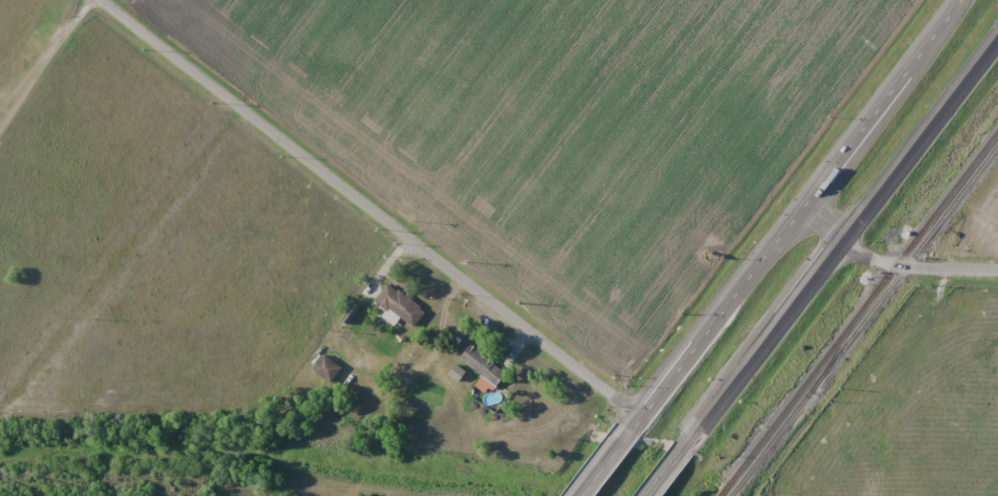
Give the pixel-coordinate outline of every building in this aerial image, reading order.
[(387,312),(383,316),(393,325),(400,318),(412,328),(425,313),(390,282),(374,301),(387,312)] [(460,356),(494,388),(506,375),(472,344),(460,356)]
